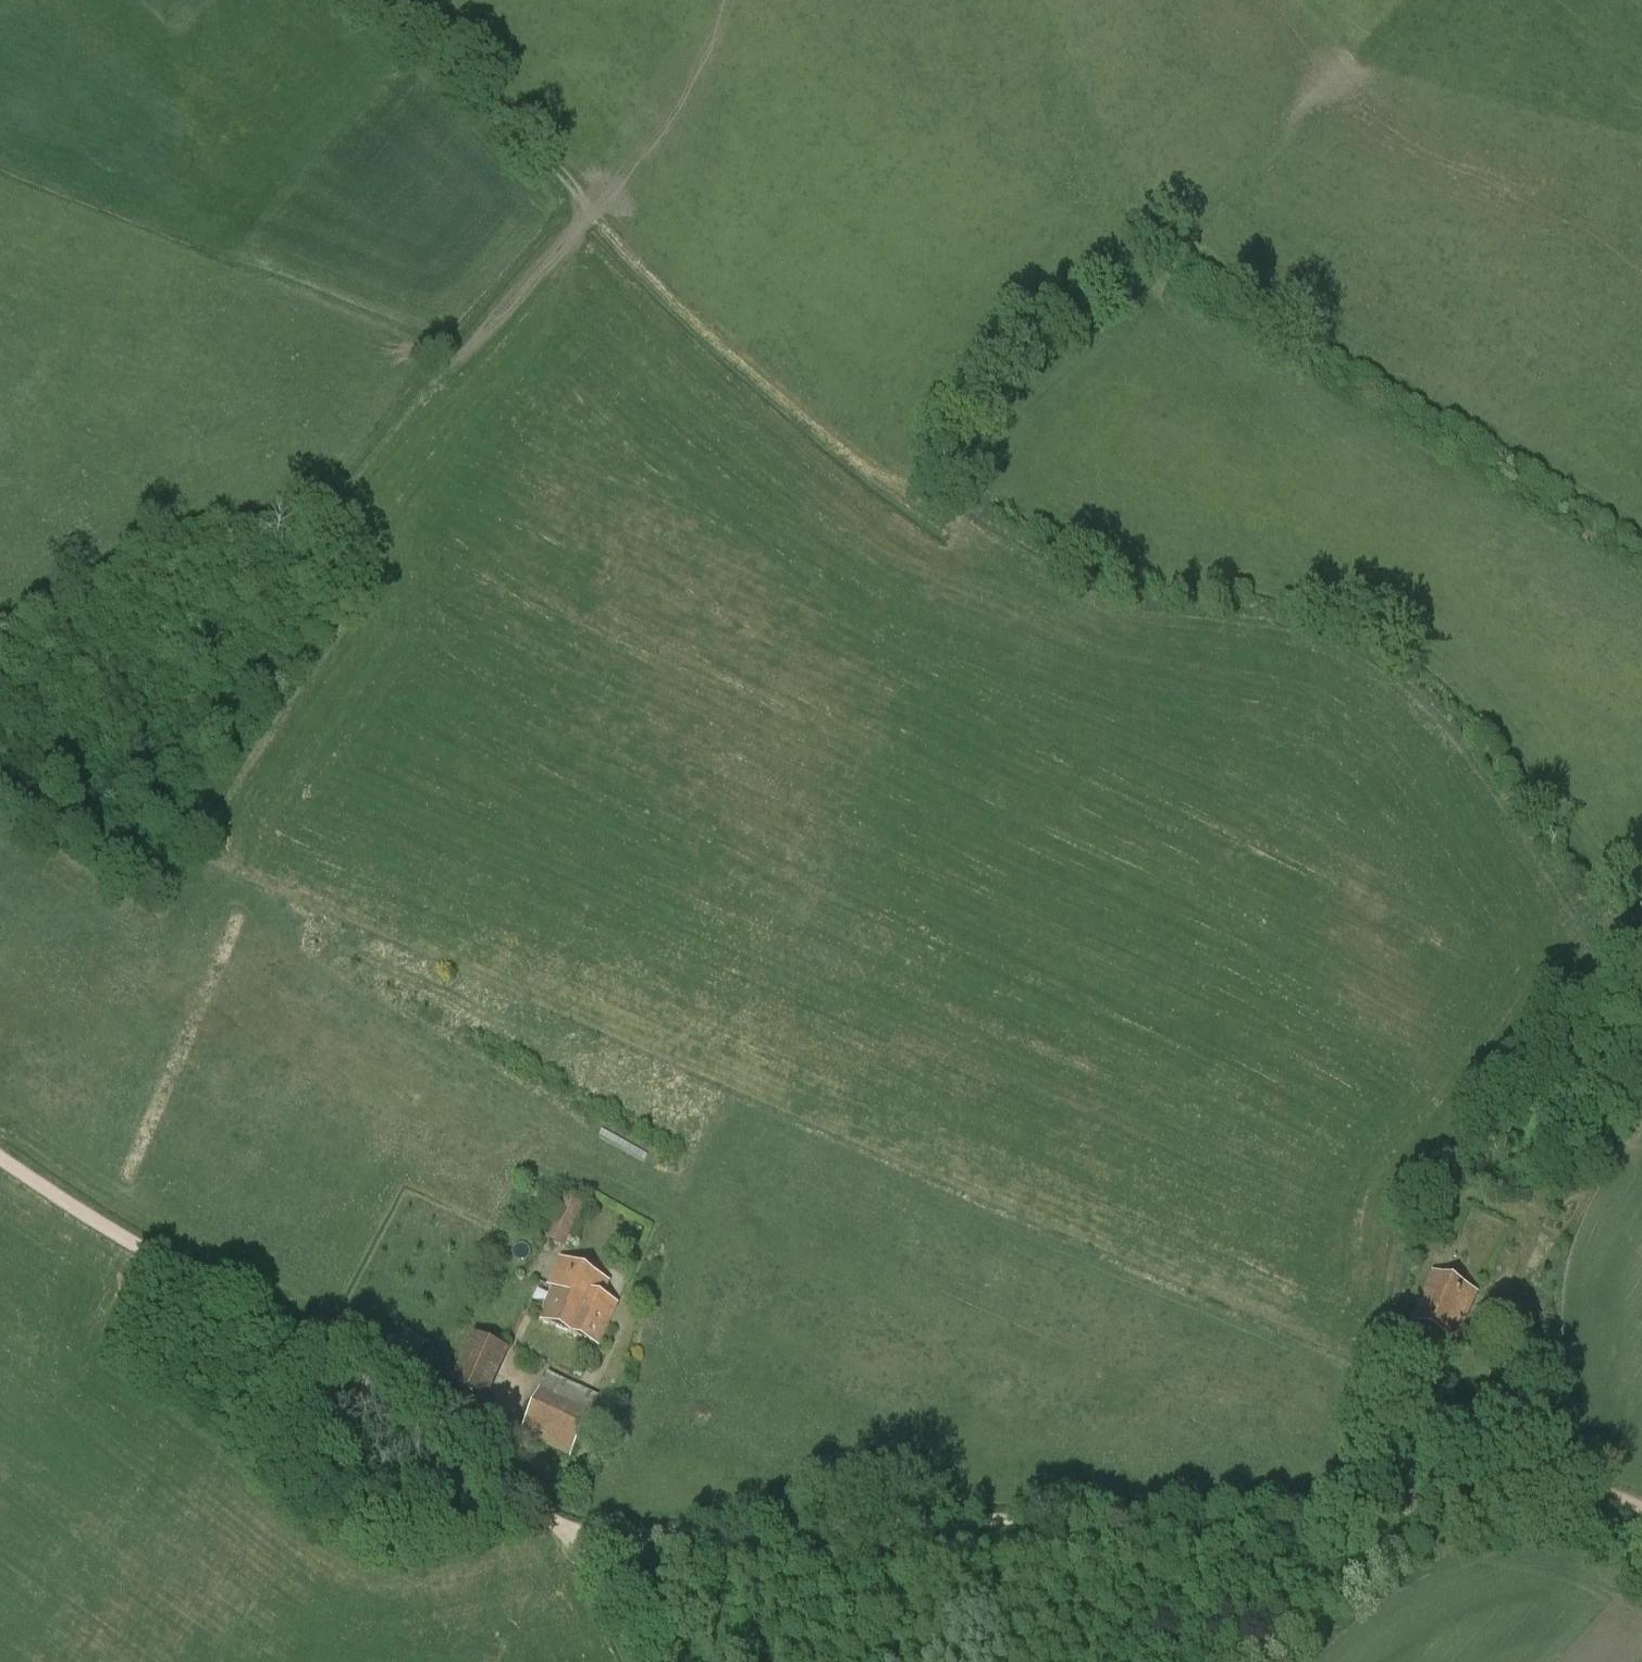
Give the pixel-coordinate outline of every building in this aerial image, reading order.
[(545,1240),(566,1249),(586,1205),(565,1196),(545,1240)] [(561,1260),(549,1286),(553,1288),(539,1320),(598,1347),(618,1304),(603,1297),(609,1282),(561,1260)] [(1422,1338),(1428,1326),(1456,1340),(1478,1296),(1433,1274),(1405,1330),(1422,1338)] [(452,1383),(490,1400),(511,1350),(473,1334),(452,1383)] [(549,1375),(520,1436),(569,1459),(598,1397),(549,1375)]
